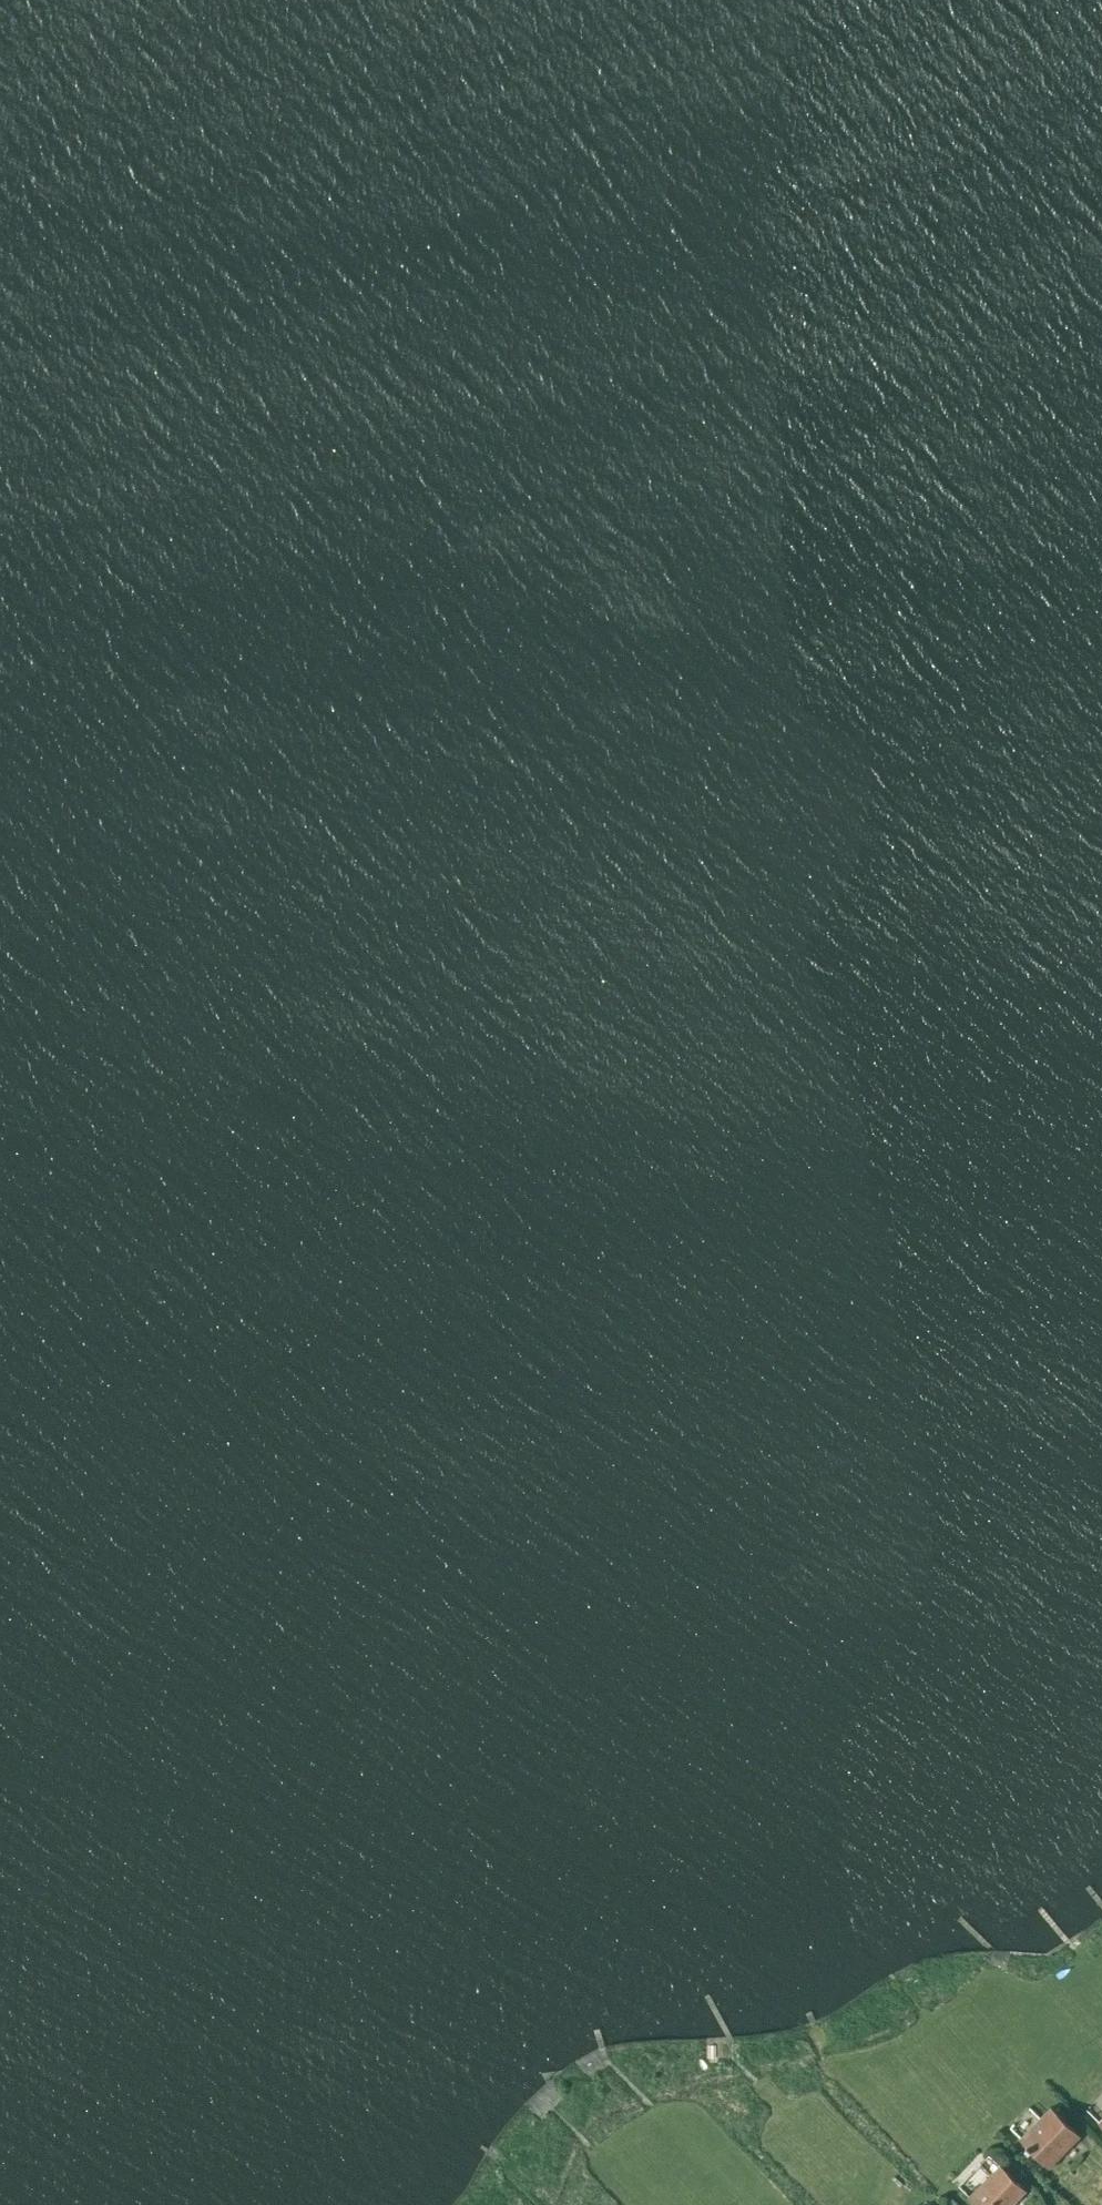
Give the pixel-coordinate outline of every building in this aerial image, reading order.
[(1052,2107),(1021,2137),(1050,2165),(1080,2134),(1052,2107)] [(970,2196),(979,2204),(1010,2204),(1026,2189),(1000,2164),(970,2196)]
